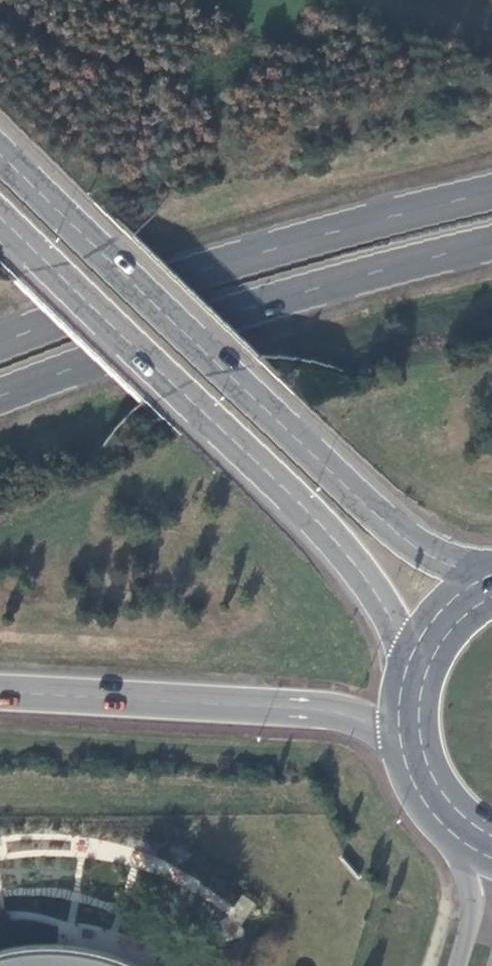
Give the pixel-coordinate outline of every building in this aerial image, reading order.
[(241,897),(228,917),(240,924),(253,905),(241,897)] [(131,949),(62,937),(0,946),(0,965),(163,965),(131,949)]
